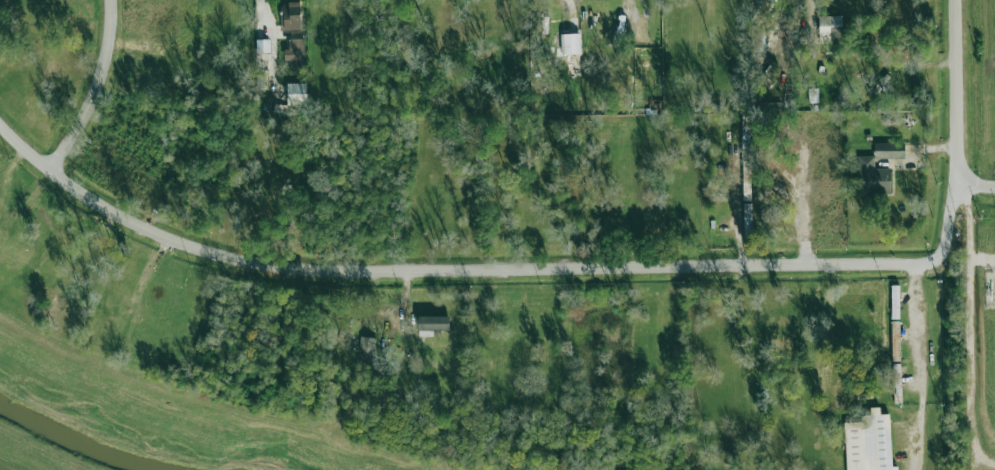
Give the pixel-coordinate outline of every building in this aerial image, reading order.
[(301,29),(300,2),(282,3),(282,30),(301,29)] [(842,36),(841,15),(819,16),(819,43),(830,42),(830,36),(842,36)] [(580,54),(580,34),(561,34),(561,54),(580,54)] [(306,39),(289,38),(289,49),(284,49),(284,60),(289,60),(289,69),(305,69),(306,39)] [(287,83),(287,106),(306,105),(305,83),(287,83)] [(874,143),(874,159),(904,158),(904,142),(874,143)] [(859,156),(860,194),(891,194),(890,169),(874,169),(874,156),(859,156)] [(899,286),(892,285),(891,319),(898,319),(899,286)] [(449,330),(449,316),(418,316),(418,336),(433,336),(433,330),(449,330)] [(892,361),(901,361),(899,321),(891,321),(892,361)] [(375,352),(376,338),(360,337),(359,352),(375,352)] [(846,469),(892,469),(890,414),(880,414),(879,407),(869,407),(869,416),(861,416),(861,423),(844,423),(846,469)]
